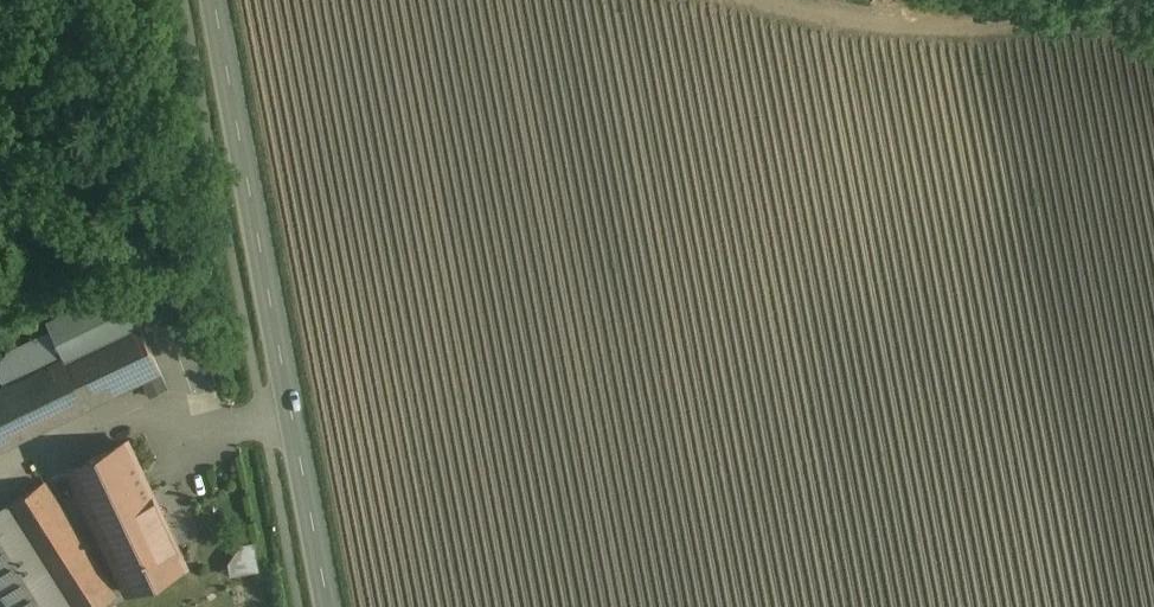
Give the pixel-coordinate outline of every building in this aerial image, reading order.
[(120,286),(46,321),(55,332),(10,351),(0,360),(0,366),(8,382),(0,387),(0,446),(159,368),(120,286)] [(69,469),(102,536),(111,559),(128,593),(183,565),(126,443),(69,469)] [(111,559),(102,536),(86,545),(43,482),(0,509),(0,581),(17,606),(92,606),(114,593),(97,566),(111,559)] [(229,541),(231,570),(257,568),(255,539),(229,541)]
